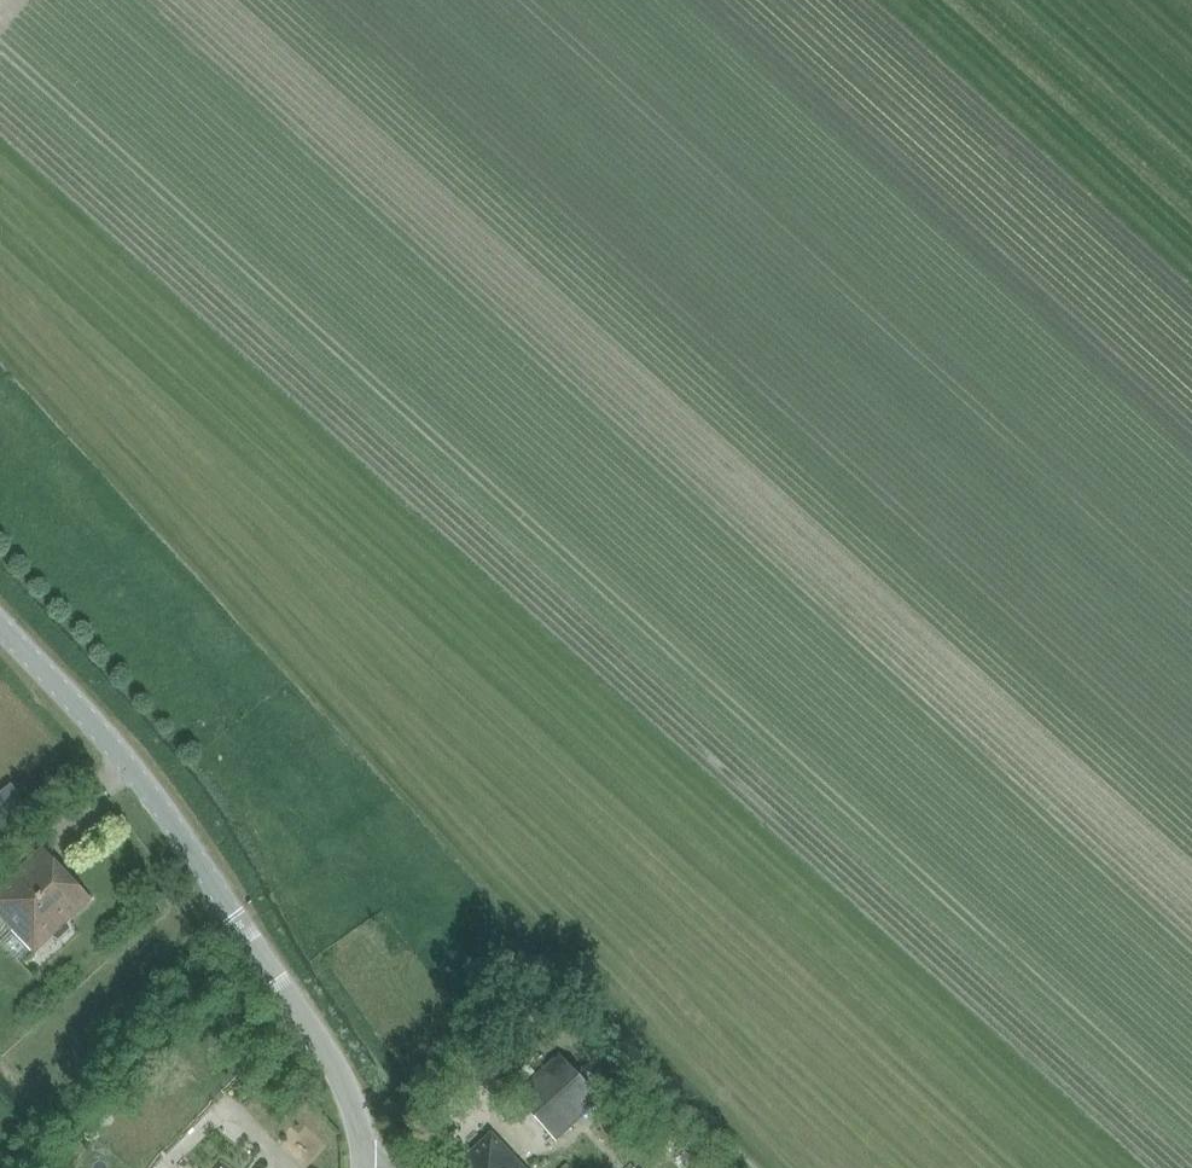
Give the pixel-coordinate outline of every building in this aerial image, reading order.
[(58,940),(70,929),(65,921),(90,898),(44,850),(0,891),(0,916),(35,954),(53,938),(58,940)] [(556,1142),(600,1102),(560,1058),(516,1098),(556,1142)] [(535,1072),(528,1064),(520,1071),(527,1079),(535,1072)] [(491,1134),(454,1167),(522,1167),(491,1134)]
